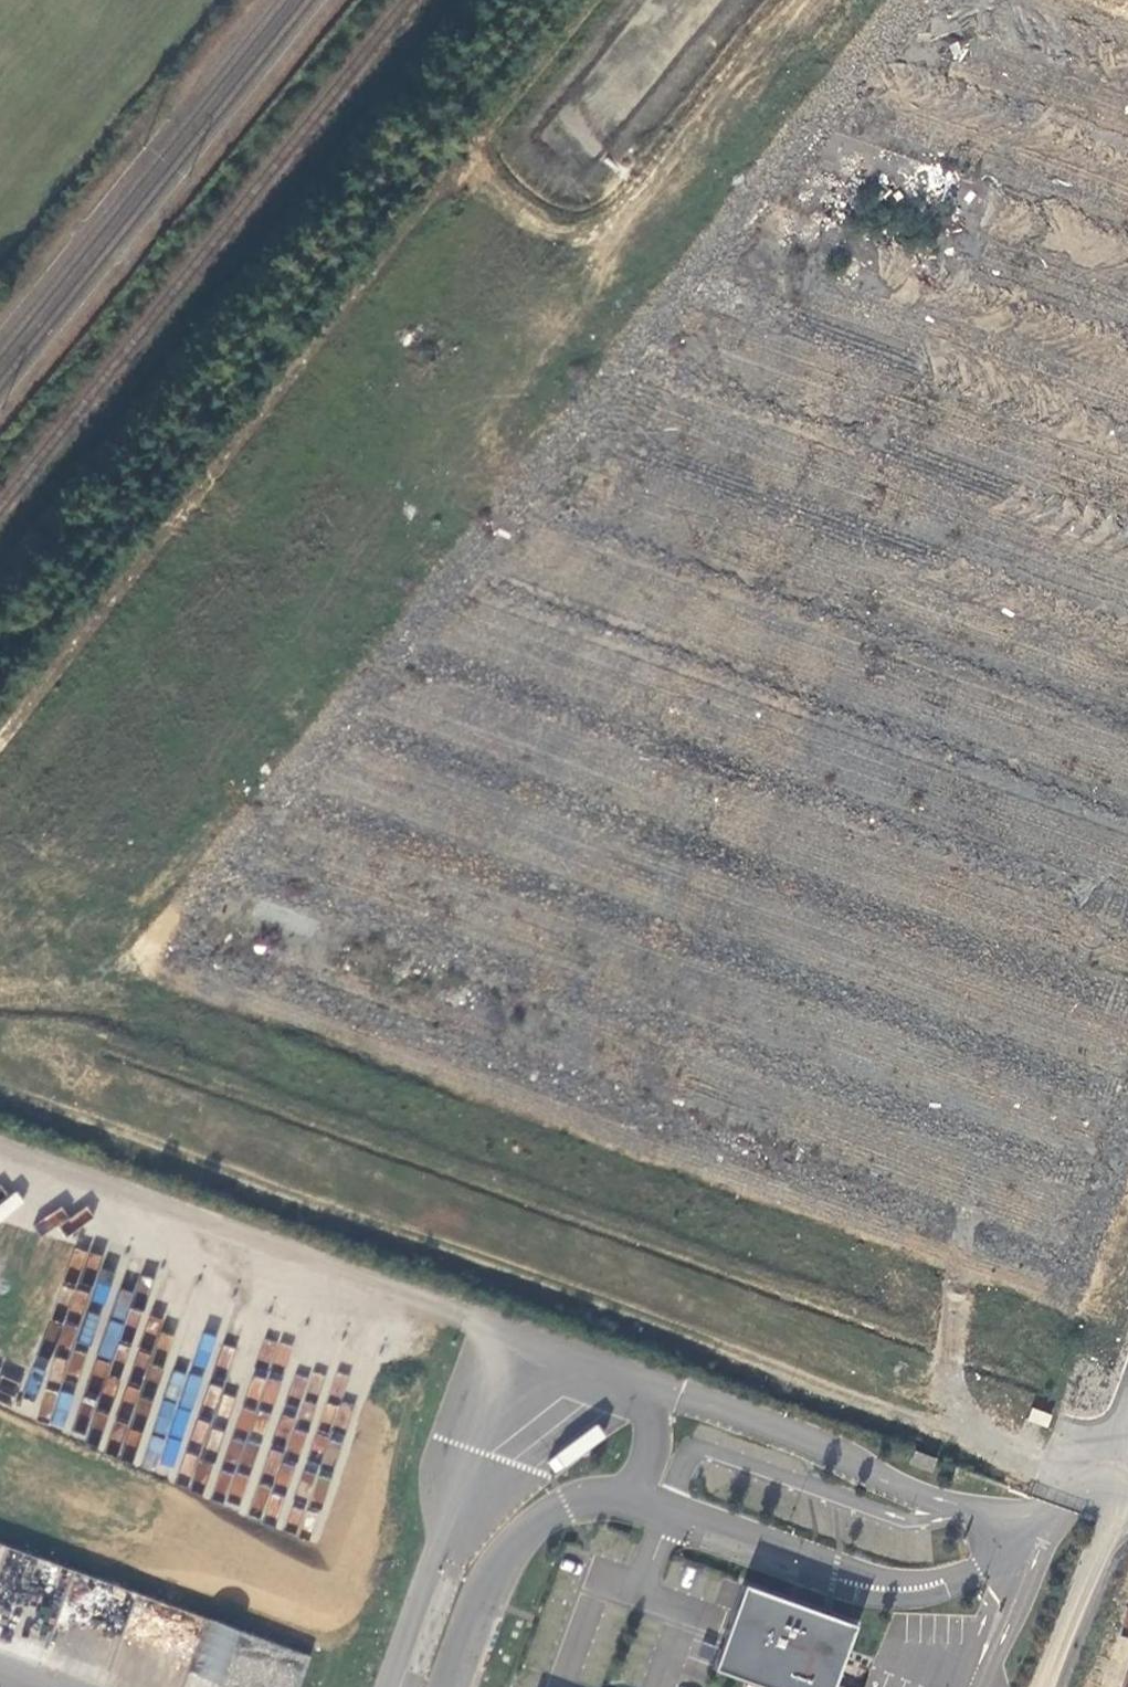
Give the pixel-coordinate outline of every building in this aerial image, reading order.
[(25,1204),(16,1192),(0,1203),(0,1221),(25,1204)] [(743,1586),(713,1670),(761,1686),(833,1686),(855,1626),(743,1586)] [(207,1618),(189,1672),(224,1683),(241,1629),(207,1618)] [(311,1655),(252,1635),(245,1657),(269,1665),(261,1686),(300,1686),(311,1655)]
